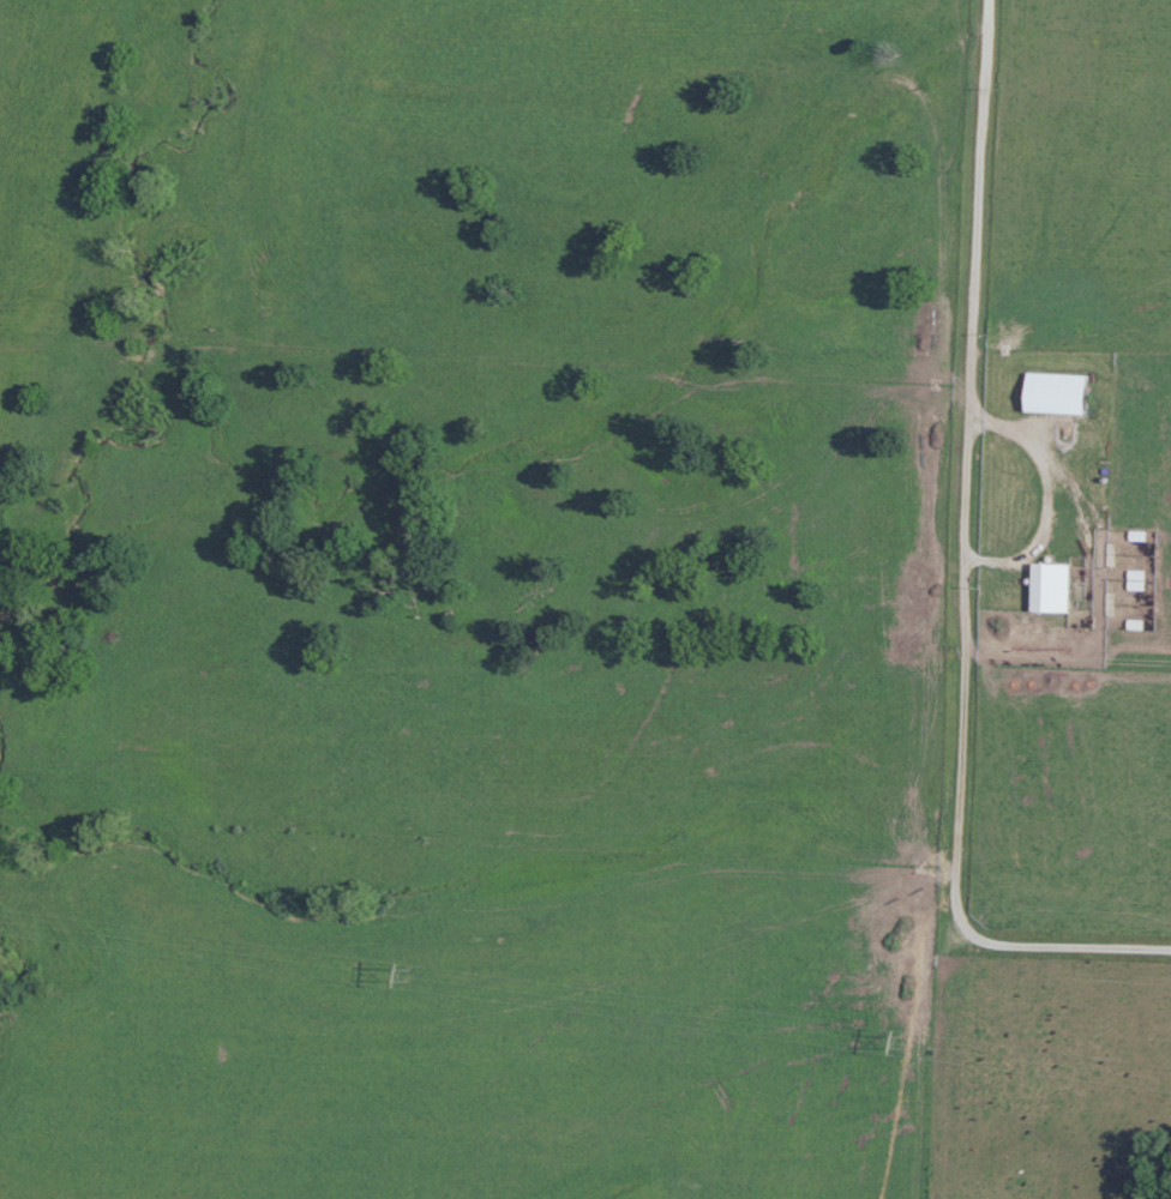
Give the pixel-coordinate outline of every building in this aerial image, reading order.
[(1096,375),(1035,374),(1034,414),(1096,415),(1096,375)] [(1074,564),(1039,564),(1039,613),(1074,613),(1074,564)]
